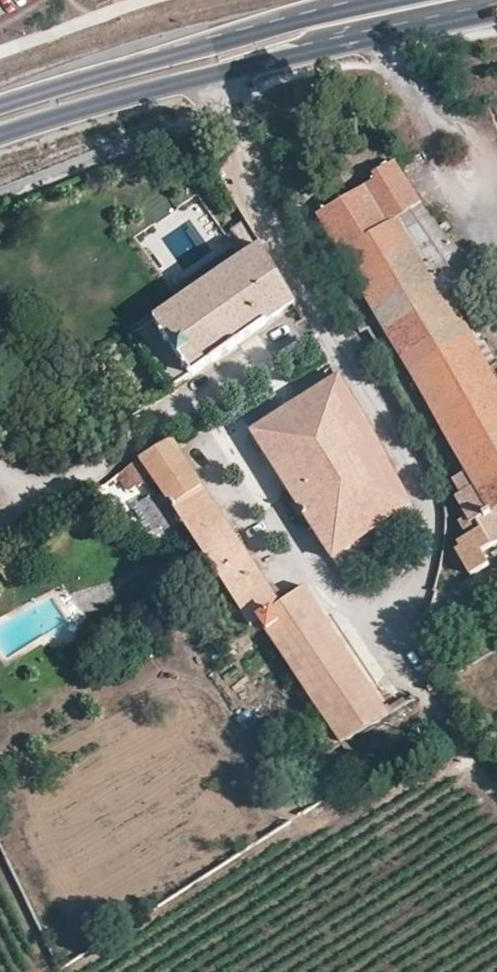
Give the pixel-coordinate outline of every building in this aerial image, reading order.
[(284,143),(273,147),(277,156),(287,151),(284,143)] [(314,217),(452,459),(463,478),(452,485),(458,498),(454,501),(464,519),(456,524),(465,539),(455,543),(458,549),(453,552),(468,578),(487,567),(481,555),(496,545),(496,390),(473,348),(476,345),(447,295),(474,276),(422,215),(389,162),(368,174),(371,180),(314,217)] [(292,303),(260,249),(133,342),(163,392),(292,303)] [(338,377),(248,436),(331,563),(335,560),(338,566),(410,519),(406,513),(410,509),(338,377)] [(282,605),(266,583),(171,441),(116,479),(125,493),(136,486),(139,490),(150,483),(224,589),(216,595),(226,611),(233,606),(249,627),(257,621),(282,605)] [(282,605),(257,621),(341,748),(348,745),(390,716),(302,592),(282,605)]
